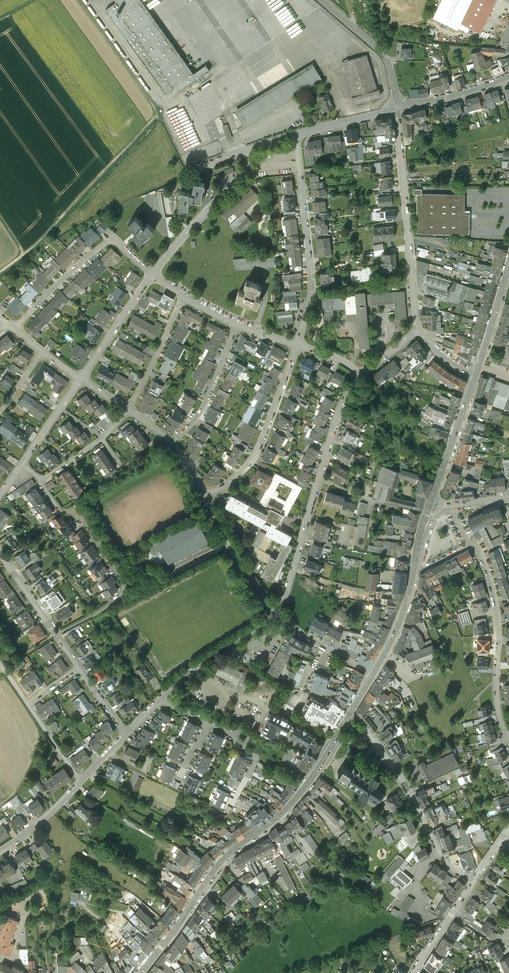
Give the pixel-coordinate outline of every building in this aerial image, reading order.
[(106,9),(166,93),(176,86),(180,91),(209,70),(206,65),(194,74),(140,0),(115,0),(116,2),(106,9)] [(471,0),(441,0),(432,18),(457,29),(458,27),(468,32),(470,27),(461,23),(471,0)] [(461,23),(470,27),(480,32),(496,0),(471,0),(461,23)] [(508,24),(500,41),(504,41),(508,42),(508,25),(508,24)] [(298,45),(307,58),(318,51),(310,38),(306,41),(308,42),(301,46),(300,44),(298,45)] [(481,47),(481,50),(471,53),(474,63),(484,60),(482,54),(492,55),(492,53),(503,54),(504,54),(508,51),(508,50),(504,49),(493,47),(481,47)] [(401,48),(401,50),(401,58),(411,58),(411,53),(411,48),(401,48)] [(429,58),(431,64),(437,63),(437,62),(440,61),(437,51),(431,53),(432,57),(429,58)] [(474,63),(471,53),(464,54),(467,65),(474,63)] [(366,54),(343,61),(353,96),(377,90),(366,54)] [(508,68),(508,60),(507,58),(497,60),(499,66),(491,70),(494,76),(504,72),(501,66),(503,65),(507,70),(508,68)] [(484,61),(484,60),(474,63),(467,65),(469,72),(475,70),(491,65),(489,60),(484,61)] [(313,65),(235,112),(244,126),(322,78),(313,65)] [(197,91),(216,77),(210,70),(192,84),(197,91)] [(446,72),(439,74),(440,78),(439,78),(440,78),(443,89),(444,89),(446,89),(447,88),(450,87),(446,72)] [(462,77),(461,74),(453,76),(455,82),(456,87),(457,88),(465,86),(462,77)] [(433,91),(443,89),(440,78),(439,78),(431,81),(430,81),(431,85),(433,91)] [(424,89),(418,90),(418,98),(428,96),(427,88),(424,89)] [(377,90),(353,96),(351,97),(353,103),(380,95),(378,89),(377,90)] [(498,90),(491,92),(494,102),(500,100),(499,95),(498,90)] [(491,92),(484,94),(486,100),(488,106),(494,104),(494,102),(491,92)] [(334,109),(327,93),(318,97),(319,97),(325,112),(325,113),(334,109)] [(478,96),(472,98),(475,108),(475,109),(481,107),(482,107),(480,102),(478,96)] [(468,110),(475,108),(472,98),(465,100),(467,106),(468,110)] [(453,104),(455,113),(456,114),(462,112),(461,107),(459,102),(453,104)] [(453,104),(444,106),(446,116),(447,116),(455,113),(453,104)] [(418,110),(421,120),(423,120),(427,118),(424,109),(418,110)] [(407,113),(402,115),(403,129),(410,129),(410,123),(414,122),(419,120),(421,120),(418,110),(407,113)] [(314,115),(310,117),(315,123),(319,120),(314,115)] [(376,130),(392,128),(391,118),(375,120),(376,130)] [(227,125),(223,127),(228,139),(231,138),(227,125)] [(357,128),(347,129),(347,136),(348,141),(358,140),(358,138),(357,128)] [(332,136),(328,136),(329,145),(325,146),(325,152),(346,150),(345,147),(342,148),(341,142),(340,135),(335,136),(335,135),(332,136)] [(386,141),(386,135),(384,135),(377,136),(378,141),(375,141),(376,146),(381,145),(381,141),(386,141)] [(314,142),(312,142),(313,154),(316,154),(316,153),(322,152),(321,147),(321,140),(314,140),(314,142)] [(308,147),(307,147),(305,148),(304,149),(306,163),(314,162),(313,154),(312,142),(308,142),(308,147)] [(359,148),(349,149),(350,162),(364,161),(362,147),(359,148)] [(382,148),(380,149),(380,156),(390,155),(391,155),(391,154),(391,153),(391,152),(390,152),(389,152),(389,148),(387,148),(382,148)] [(390,161),(381,162),(381,167),(382,166),(383,169),(383,173),(391,172),(390,161)] [(232,167),(224,170),(224,173),(213,176),(215,182),(226,178),(226,175),(234,172),(232,167)] [(315,173),(309,173),(311,182),(319,181),(318,172),(315,173)] [(392,177),(383,178),(384,183),(384,187),(388,187),(392,187),(392,177)] [(286,180),(281,181),(282,185),(283,192),(288,191),(293,191),(292,180),(286,180)] [(181,190),(178,208),(188,210),(190,199),(202,200),(205,183),(195,181),(193,192),(181,190)] [(319,181),(311,182),(311,189),(323,188),(322,181),(319,181)] [(260,197),(249,186),(228,206),(229,207),(227,208),(226,208),(221,213),(227,219),(234,212),(238,217),(229,225),(239,235),(252,222),(242,211),(253,200),(255,201),(260,197)] [(323,188),(311,189),(312,195),(313,196),(319,195),(327,194),(326,193),(326,190),(325,190),(325,187),(323,188)] [(165,217),(161,193),(156,194),(160,218),(165,217)] [(420,194),(417,194),(416,233),(463,233),(468,234),(468,229),(468,214),(464,214),(464,197),(464,194),(420,194)] [(160,218),(156,196),(151,197),(155,219),(160,218)] [(384,196),(378,197),(379,205),(392,204),(391,196),(384,196)] [(284,199),(286,210),(285,210),(295,209),(293,198),(293,197),(289,198),(284,198),(284,199)] [(320,201),(313,202),(314,211),(321,210),(326,209),(325,201),(325,200),(320,201)] [(396,210),(385,210),(386,218),(393,218),(395,217),(395,213),(396,213),(396,210)] [(328,212),(321,213),(319,213),(320,218),(314,218),(315,225),(325,224),(324,218),(330,217),(330,212),(328,212)] [(134,235),(140,242),(144,239),(143,239),(150,232),(151,232),(154,229),(148,222),(144,226),(143,224),(136,216),(129,223),(136,231),(136,230),(138,232),(134,235)] [(169,237),(175,236),(171,216),(166,217),(169,237)] [(298,234),(296,219),(283,220),(284,225),(286,225),(287,235),(298,234)] [(107,227),(103,222),(98,228),(102,232),(107,227)] [(325,224),(315,225),(316,232),(316,233),(320,232),(327,232),(326,224),(325,224)] [(88,244),(90,246),(99,235),(95,231),(92,228),(91,227),(86,232),(87,233),(82,239),(88,244)] [(393,227),(373,228),(374,238),(394,237),(393,227)] [(298,237),(298,234),(287,235),(287,239),(284,239),(285,249),(288,248),(288,251),(300,250),(299,247),(298,237)] [(76,256),(88,244),(82,239),(79,236),(76,239),(75,238),(67,248),(76,256)] [(318,247),(330,245),(329,237),(324,238),(317,239),(318,247)] [(330,245),(318,247),(319,255),(326,254),(331,253),(330,245)] [(492,253),(504,256),(505,253),(507,249),(506,249),(494,245),(492,253)] [(76,256),(67,248),(55,260),(62,267),(64,269),(76,256)] [(103,258),(102,257),(100,260),(107,266),(107,267),(113,260),(116,263),(121,257),(118,254),(118,255),(111,248),(108,252),(103,258)] [(301,265),(300,250),(288,251),(289,257),(291,256),(292,264),(292,266),(295,266),(301,265)] [(431,253),(420,250),(418,256),(429,260),(431,253)] [(504,259),(504,256),(492,253),(491,252),(490,256),(492,256),(494,255),(492,264),(501,266),(503,259),(504,259)] [(384,262),(396,261),(395,253),(387,253),(387,257),(383,258),(384,262)] [(275,255),(233,259),(234,265),(276,261),(275,257),(275,255)] [(90,269),(88,271),(95,278),(102,270),(103,271),(107,266),(100,260),(98,258),(89,268),(90,269)] [(50,280),(62,267),(55,260),(53,259),(50,262),(52,264),(50,266),(45,271),(43,273),(50,280)] [(458,265),(467,268),(476,270),(477,267),(462,262),(456,261),(450,259),(449,262),(458,264),(458,265)] [(416,260),(417,270),(426,273),(429,263),(416,260)] [(396,261),(384,262),(382,263),(383,266),(381,267),(382,269),(396,268),(396,261)] [(499,273),(501,266),(492,264),(491,267),(478,263),(477,267),(485,269),(490,270),(499,273)] [(372,279),(378,277),(375,265),(370,267),(372,279)] [(465,274),(469,275),(471,271),(467,270),(457,267),(448,265),(447,268),(465,274)] [(362,281),(372,279),(370,267),(365,268),(359,270),(362,281)] [(95,278),(88,271),(87,270),(83,274),(82,273),(74,281),(82,288),(82,289),(86,285),(88,286),(95,278)] [(352,284),(362,281),(359,270),(358,270),(349,271),(352,284)] [(477,291),(477,288),(475,287),(472,286),(426,273),(417,270),(418,293),(468,307),(471,308),(474,298),(476,295),(476,292),(477,291)] [(499,273),(490,270),(489,275),(487,275),(486,276),(488,277),(487,280),(488,280),(497,283),(499,273)] [(38,292),(50,280),(43,273),(41,271),(40,272),(38,275),(40,277),(32,286),(38,292)] [(140,277),(133,271),(126,281),(128,283),(133,287),(140,277)] [(333,272),(320,273),(321,285),(334,284),(333,272)] [(290,291),(296,290),(302,290),(301,278),(302,278),(301,273),(289,274),(284,275),(284,280),(289,280),(290,291)] [(480,278),(469,275),(469,278),(468,280),(473,282),(472,286),(475,287),(477,288),(478,285),(479,282),(480,278)] [(70,285),(63,293),(69,299),(77,290),(79,292),(82,288),(74,281),(74,280),(69,285),(70,285)] [(494,293),(497,283),(488,280),(487,284),(486,283),(485,286),(486,286),(486,288),(478,285),(477,288),(485,290),(494,293)] [(236,298),(242,301),(244,300),(251,303),(251,304),(258,306),(261,298),(255,296),(257,290),(260,291),(261,286),(258,285),(258,284),(250,281),(250,282),(246,281),(244,285),(247,286),(244,292),(239,290),(236,298)] [(26,305),(38,292),(32,286),(29,283),(25,288),(28,290),(20,298),(26,304),(26,305)] [(133,287),(128,283),(125,288),(130,291),(133,287)] [(128,293),(118,286),(112,294),(115,296),(111,301),(114,303),(118,306),(119,306),(128,293)] [(289,302),(290,307),(298,306),(296,290),(290,291),(284,292),(285,303),(289,302)] [(393,292),(394,303),(396,319),(406,318),(404,290),(393,291),(393,292)] [(491,303),(494,293),(485,290),(484,292),(483,297),(482,300),(491,303)] [(61,291),(50,303),(56,309),(64,301),(66,303),(70,299),(69,299),(63,293),(61,291)] [(162,296),(152,291),(149,296),(147,295),(141,305),(146,308),(149,303),(150,301),(153,303),(157,305),(162,296)] [(345,296),(332,297),(333,308),(346,307),(346,313),(347,319),(357,319),(360,348),(370,347),(366,305),(394,303),(393,292),(365,294),(365,291),(355,292),(355,294),(345,295),(345,296)] [(434,298),(425,295),(423,301),(426,302),(432,304),(433,304),(434,298)] [(172,301),(162,296),(157,305),(161,307),(162,306),(168,309),(167,310),(172,301)] [(333,308),(332,297),(332,296),(322,297),(324,324),(334,323),(333,308)] [(21,309),(26,304),(20,298),(18,297),(16,299),(11,304),(8,307),(8,308),(16,315),(19,312),(18,311),(21,309)] [(471,308),(479,310),(480,308),(478,306),(477,306),(479,299),(474,298),(471,308)] [(488,313),(491,303),(482,300),(480,308),(479,310),(488,313)] [(50,303),(39,315),(46,322),(47,323),(54,315),(58,311),(56,309),(50,303)] [(97,321),(105,327),(113,315),(109,313),(104,309),(101,313),(102,314),(97,321),(96,320),(97,321)] [(187,309),(180,321),(187,325),(189,320),(198,324),(202,317),(187,309)] [(436,312),(429,309),(421,309),(421,317),(428,317),(428,321),(429,321),(440,321),(440,315),(436,315),(436,312)] [(292,310),(290,310),(286,311),(278,311),(279,323),(284,322),(288,322),(293,321),(292,310)] [(488,313),(479,310),(479,312),(477,317),(475,316),(474,320),(476,320),(485,323),(488,313)] [(508,323),(508,315),(502,312),(500,320),(508,323)] [(39,315),(28,326),(30,327),(29,328),(34,333),(38,338),(42,334),(37,330),(42,325),(43,325),(46,322),(39,315)] [(147,322),(134,315),(129,324),(136,328),(141,331),(147,322)] [(483,330),(485,323),(476,320),(475,323),(475,325),(473,324),(472,327),(474,327),(483,330)] [(506,334),(508,325),(508,323),(500,320),(497,331),(506,334)] [(441,321),(440,321),(429,321),(429,325),(428,326),(428,329),(436,329),(441,329),(441,321)] [(154,326),(147,322),(141,331),(155,339),(160,329),(154,326)] [(96,343),(102,333),(94,327),(93,327),(88,323),(83,331),(92,337),(91,340),(96,343)] [(173,337),(172,339),(173,340),(182,345),(190,330),(187,328),(179,324),(177,328),(178,329),(173,337)] [(212,338),(220,343),(220,342),(226,332),(218,327),(217,327),(213,325),(213,324),(210,330),(215,332),(212,338)] [(506,334),(497,331),(494,338),(506,342),(508,335),(506,334)] [(482,333),(475,333),(473,340),(470,347),(477,350),(479,346),(482,333)] [(7,334),(2,338),(2,339),(0,341),(0,342),(5,348),(6,349),(10,345),(13,342),(11,339),(7,334)] [(245,337),(242,335),(235,349),(243,353),(244,350),(252,354),(257,344),(254,342),(254,343),(251,341),(251,342),(248,341),(248,340),(248,339),(247,339),(247,338),(247,339),(246,339),(246,340),(245,339),(245,337)] [(470,347),(473,340),(456,335),(456,337),(454,342),(470,347)] [(210,341),(219,346),(221,343),(220,342),(220,343),(212,338),(210,341)] [(52,348),(56,344),(51,339),(47,344),(52,348)] [(464,354),(468,355),(469,353),(470,347),(454,342),(449,341),(444,339),(442,345),(454,349),(454,351),(458,352),(464,354)] [(126,344),(118,340),(114,349),(119,352),(127,356),(132,347),(132,346),(127,343),(126,344)] [(182,345),(173,340),(172,343),(183,349),(185,346),(182,345)] [(422,347),(417,340),(406,348),(413,356),(416,354),(415,353),(422,347)] [(208,359),(212,361),(214,357),(213,357),(219,346),(210,341),(209,341),(208,343),(207,343),(205,347),(207,348),(209,350),(205,358),(208,359)] [(164,354),(164,355),(165,355),(176,361),(177,361),(175,360),(178,355),(179,356),(183,349),(172,343),(171,342),(169,347),(171,348),(169,350),(169,349),(166,355),(164,354)] [(262,342),(257,351),(264,355),(270,346),(262,342)] [(84,349),(77,344),(71,353),(74,355),(72,358),(81,364),(85,357),(86,358),(88,355),(82,351),(84,349)] [(82,351),(88,355),(92,350),(86,346),(84,349),(82,351)] [(143,351),(148,354),(151,349),(146,346),(143,351)] [(286,353),(273,346),(264,362),(271,366),(274,360),(281,363),(286,353)] [(134,348),(132,347),(127,356),(126,356),(142,365),(147,356),(139,351),(140,351),(134,348)] [(428,354),(422,347),(415,353),(416,354),(413,356),(412,357),(413,358),(410,361),(412,363),(414,366),(417,364),(415,361),(419,358),(420,360),(428,354)] [(30,355),(22,349),(17,357),(25,362),(30,355)] [(466,362),(468,355),(464,354),(458,352),(454,351),(453,353),(466,362)] [(472,365),(476,355),(469,353),(468,355),(466,362),(472,365)] [(164,360),(159,370),(163,372),(167,375),(172,365),(175,367),(178,362),(176,361),(165,355),(163,358),(167,360),(166,361),(164,360)] [(105,356),(102,362),(107,366),(111,360),(105,356)] [(308,359),(305,357),(300,367),(310,372),(313,368),(315,363),(312,361),(312,359),(309,358),(308,359)] [(405,357),(399,362),(400,364),(404,368),(409,362),(405,357)] [(393,359),(385,366),(391,374),(392,376),(400,369),(401,369),(398,365),(393,359)] [(229,374),(237,379),(239,376),(239,375),(241,371),(244,372),(246,367),(235,360),(232,365),(233,366),(229,374)] [(439,379),(443,381),(449,373),(446,371),(442,367),(442,368),(440,367),(441,366),(436,362),(436,363),(433,360),(426,368),(429,370),(429,372),(436,379),(439,379)] [(195,372),(205,377),(212,365),(207,362),(204,361),(200,369),(197,368),(195,372)] [(20,369),(12,363),(10,366),(15,370),(18,372),(20,369)] [(103,379),(108,370),(109,369),(101,364),(95,375),(103,379)] [(330,369),(322,364),(317,373),(322,375),(322,374),(325,376),(328,372),(330,369)] [(48,370),(43,366),(32,380),(39,384),(42,380),(41,380),(44,375),(51,380),(55,373),(49,369),(48,370)] [(382,369),(379,371),(385,378),(385,379),(391,374),(385,366),(381,369),(382,369)] [(271,374),(277,378),(281,371),(275,368),(273,371),(272,370),(270,374),(271,374)] [(116,374),(108,370),(103,379),(110,383),(116,374)] [(132,371),(129,377),(135,380),(138,375),(132,371)] [(385,378),(379,371),(373,375),(377,381),(379,383),(385,378)] [(193,376),(200,380),(197,386),(195,389),(200,392),(202,389),(202,388),(207,378),(205,377),(195,372),(193,376)] [(343,376),(335,372),(333,375),(331,379),(339,384),(343,376)] [(67,382),(55,373),(51,380),(50,381),(55,385),(52,389),(59,394),(67,382)] [(116,373),(116,374),(110,383),(128,393),(130,389),(130,390),(134,383),(129,380),(129,381),(127,380),(128,380),(123,377),(116,374),(116,373)] [(452,374),(449,373),(443,381),(447,384),(448,386),(451,387),(452,385),(455,387),(455,388),(457,389),(458,389),(458,388),(463,390),(466,381),(458,377),(458,378),(456,377),(456,376),(452,374)] [(5,374),(0,382),(2,383),(0,386),(0,388),(4,391),(7,386),(8,387),(13,379),(5,374)] [(237,379),(229,374),(228,374),(225,379),(226,379),(221,389),(220,389),(227,393),(227,392),(230,387),(232,383),(235,384),(238,379),(237,379)] [(259,391),(268,395),(267,395),(275,380),(270,378),(270,377),(269,377),(266,375),(263,380),(264,381),(261,386),(259,391)] [(481,376),(474,400),(493,406),(508,411),(508,385),(481,376)] [(160,392),(164,385),(154,380),(148,391),(158,396),(156,395),(159,391),(160,392)] [(303,388),(295,384),(290,393),(295,395),(298,397),(302,391),(301,391),(302,388),(303,388)] [(330,395),(332,392),(323,387),(321,390),(325,392),(330,395)] [(32,389),(29,388),(27,391),(33,396),(36,392),(32,389)] [(212,404),(219,408),(225,398),(227,399),(230,394),(227,392),(227,393),(220,389),(221,389),(219,388),(217,393),(218,394),(212,404)] [(159,397),(158,396),(148,391),(139,407),(150,413),(159,397)] [(256,405),(263,408),(269,396),(268,395),(259,391),(256,395),(260,397),(256,405)] [(196,399),(184,392),(180,400),(184,402),(182,406),(190,411),(196,399)] [(30,396),(25,393),(20,401),(19,401),(24,404),(30,409),(36,401),(29,397),(30,396)] [(87,393),(78,399),(83,407),(86,405),(92,401),(87,393)] [(461,397),(452,394),(450,399),(447,398),(446,400),(450,402),(458,405),(461,397)] [(436,405),(435,407),(437,407),(438,406),(441,398),(439,398),(435,396),(432,404),(436,405)] [(323,402),(330,406),(333,401),(329,398),(326,397),(323,402)] [(92,401),(86,405),(91,412),(95,409),(100,406),(95,399),(92,401)] [(294,402),(288,399),(283,409),(292,413),(297,404),(294,402)] [(476,413),(481,415),(482,412),(484,412),(485,408),(484,408),(485,404),(474,400),(470,411),(476,413)] [(42,405),(36,401),(30,409),(42,417),(47,409),(42,406),(42,405)] [(330,406),(323,402),(322,402),(319,408),(320,409),(327,413),(330,406)] [(454,416),(458,405),(450,402),(448,409),(446,413),(450,415),(454,416)] [(209,409),(204,419),(215,425),(217,420),(215,419),(217,414),(220,415),(223,410),(219,408),(212,404),(212,403),(208,409),(209,409)] [(100,406),(95,409),(99,415),(105,411),(107,410),(107,409),(103,404),(100,406)] [(255,427),(263,412),(261,411),(254,407),(250,405),(242,420),(246,423),(246,422),(255,427)] [(425,412),(431,416),(433,413),(435,409),(434,409),(429,406),(426,411),(425,412)] [(107,410),(105,411),(107,415),(109,414),(112,412),(113,411),(110,407),(107,409),(107,410)] [(175,409),(172,416),(181,421),(182,422),(186,416),(186,415),(182,413),(175,409)] [(326,420),(329,414),(327,413),(320,409),(317,415),(326,420)] [(159,415),(154,412),(151,417),(156,420),(159,415)] [(428,421),(431,416),(425,412),(422,417),(428,421)] [(170,415),(167,421),(177,426),(178,427),(181,421),(172,416),(170,415)] [(322,426),(326,420),(317,415),(314,421),(317,424),(317,423),(322,426)] [(364,423),(350,415),(348,419),(349,419),(346,423),(355,428),(359,431),(359,430),(360,431),(364,423)] [(282,416),(277,425),(287,430),(292,422),(292,421),(288,419),(282,416)] [(424,426),(426,427),(428,423),(421,418),(418,422),(421,424),(420,425),(424,427),(424,426)] [(450,428),(453,420),(448,419),(447,419),(445,421),(443,426),(450,428)] [(479,423),(468,419),(464,430),(473,433),(475,434),(476,431),(477,428),(479,423)] [(5,420),(0,426),(0,431),(10,438),(17,428),(10,423),(5,420)] [(69,431),(74,427),(69,420),(61,426),(66,433),(69,431)] [(173,432),(177,426),(167,421),(166,420),(163,426),(173,432)] [(122,431),(130,425),(130,424),(130,423),(129,423),(128,422),(118,429),(120,433),(122,432),(122,431)] [(243,439),(250,443),(258,428),(256,428),(256,427),(255,427),(246,422),(246,423),(238,437),(243,439)] [(322,434),(325,427),(322,426),(317,423),(317,424),(314,430),(322,434)] [(135,430),(132,424),(130,425),(122,431),(122,432),(125,437),(128,435),(135,430)] [(74,439),(77,436),(82,433),(77,425),(74,427),(69,431),(72,435),(71,435),(74,439)] [(33,431),(28,427),(24,433),(27,435),(29,437),(33,431)] [(194,436),(205,442),(209,433),(199,427),(194,436)] [(305,436),(308,438),(310,435),(313,429),(310,427),(305,436)] [(24,433),(17,428),(10,438),(9,439),(16,444),(17,443),(22,447),(28,439),(26,437),(27,435),(24,433)] [(135,430),(128,435),(131,439),(132,440),(141,434),(137,428),(135,430)] [(318,440),(322,434),(314,430),(313,429),(310,435),(314,438),(318,440)] [(448,433),(440,430),(438,439),(446,441),(448,433)] [(473,433),(464,430),(460,441),(461,442),(470,442),(472,435),(473,433)] [(85,431),(82,433),(77,436),(82,443),(81,443),(82,443),(90,438),(85,431)] [(280,434),(285,437),(287,439),(289,440),(292,436),(283,431),(280,434)] [(357,436),(347,431),(344,438),(348,440),(353,443),(357,436)] [(276,443),(281,445),(281,444),(285,437),(280,434),(276,432),(272,441),(276,443)] [(141,434),(132,440),(136,445),(145,439),(141,434)] [(243,439),(238,437),(233,434),(231,437),(235,439),(241,442),(243,439)] [(191,442),(202,448),(205,442),(194,436),(191,442)] [(145,439),(136,445),(140,450),(145,446),(148,444),(145,439)] [(198,455),(202,448),(191,442),(187,449),(192,452),(195,453),(198,454),(198,455)] [(470,442),(461,442),(458,452),(463,453),(463,451),(467,452),(470,443),(470,442)] [(467,452),(473,453),(476,443),(470,443),(467,452)] [(240,458),(244,450),(239,447),(235,445),(231,453),(240,458)] [(313,459),(318,450),(311,446),(310,446),(305,454),(313,459)] [(274,452),(277,453),(277,454),(279,455),(280,455),(283,450),(279,448),(277,447),(274,452)] [(347,450),(342,447),(337,456),(342,459),(347,462),(353,453),(347,450)] [(43,461),(46,459),(52,455),(48,449),(40,456),(43,461)] [(277,453),(274,452),(268,449),(263,458),(267,460),(272,463),(277,454),(277,453)] [(94,455),(99,461),(106,456),(102,450),(94,455)] [(463,453),(458,452),(454,462),(466,465),(468,457),(472,458),(473,453),(467,452),(463,451),(463,453)] [(235,466),(240,458),(231,453),(229,456),(227,454),(224,459),(227,461),(233,465),(235,466)] [(9,454),(6,459),(11,462),(14,458),(9,454)] [(54,454),(52,455),(46,459),(51,466),(59,460),(56,456),(54,454)] [(310,465),(313,459),(305,454),(301,461),(305,462),(310,465)] [(99,461),(103,467),(110,462),(106,456),(99,461)] [(0,457),(0,469),(4,472),(10,464),(0,457)] [(115,468),(110,462),(103,467),(107,473),(110,471),(115,468)] [(305,462),(301,468),(310,473),(314,467),(310,465),(305,462)] [(399,463),(397,470),(400,471),(401,469),(418,474),(419,471),(407,468),(408,465),(399,463)] [(211,468),(223,475),(225,476),(227,471),(225,470),(222,468),(214,464),(214,465),(215,465),(213,469),(211,468)] [(350,471),(337,464),(334,469),(333,469),(332,471),(332,472),(330,476),(343,483),(345,479),(346,479),(347,478),(347,477),(350,471)] [(393,469),(383,466),(378,481),(377,487),(373,498),(385,501),(393,469)] [(481,467),(476,466),(473,481),(478,482),(479,483),(482,467),(481,467)] [(207,472),(219,479),(222,474),(223,475),(211,468),(212,469),(209,473),(207,472)] [(310,473),(301,468),(297,477),(300,479),(301,479),(306,482),(306,481),(310,473)] [(77,481),(69,469),(66,471),(64,471),(61,473),(61,475),(58,477),(66,488),(77,481)] [(397,470),(393,469),(385,501),(413,508),(415,502),(392,496),(395,486),(396,487),(400,476),(416,481),(416,480),(419,481),(420,477),(417,476),(418,474),(401,469),(400,471),(397,470)] [(270,477),(258,470),(257,473),(255,472),(252,478),(254,478),(252,482),(264,488),(264,487),(267,488),(272,479),(270,477)] [(448,478),(453,481),(453,483),(454,483),(456,484),(458,478),(458,479),(460,474),(455,472),(451,471),(448,478)] [(204,477),(215,483),(216,483),(215,483),(218,478),(219,479),(207,472),(208,473),(205,477),(204,477)] [(260,502),(267,505),(271,507),(285,515),(287,515),(302,487),(297,484),(275,473),(272,479),(267,488),(260,502)] [(428,496),(433,481),(420,477),(419,481),(415,492),(418,493),(426,495),(428,496)] [(448,478),(447,477),(442,488),(450,492),(452,488),(451,488),(452,485),(453,486),(454,483),(453,483),(453,481),(448,478)] [(355,487),(358,488),(360,483),(357,482),(355,481),(355,480),(352,479),(350,484),(353,485),(353,486),(355,487)] [(467,480),(465,479),(462,486),(460,491),(463,491),(463,488),(465,485),(466,485),(467,485),(477,487),(478,482),(473,481),(467,480)] [(56,485),(52,480),(45,485),(48,490),(56,485)] [(83,490),(77,481),(66,488),(72,498),(75,496),(77,496),(80,494),(80,492),(83,490)] [(31,500),(40,493),(35,487),(25,494),(30,500),(31,500)] [(460,491),(460,494),(461,500),(473,498),(472,490),(471,490),(471,489),(466,489),(466,488),(464,488),(464,491),(463,491),(460,491)] [(344,497),(327,492),(324,502),(342,507),(344,500),(344,497)] [(44,499),(40,493),(31,500),(35,506),(44,499)] [(421,510),(426,495),(418,493),(415,502),(413,508),(420,510),(421,510)] [(288,542),(292,535),(282,529),(283,528),(281,523),(285,515),(271,507),(268,513),(231,494),(229,499),(226,503),(225,505),(268,529),(266,533),(265,533),(273,537),(284,543),(285,541),(288,542)] [(48,506),(44,499),(35,506),(39,512),(40,512),(48,506)] [(356,504),(344,500),(342,507),(340,511),(352,514),(356,504)] [(357,515),(364,516),(367,503),(360,501),(357,515)] [(498,505),(483,512),(488,522),(490,523),(491,522),(492,523),(493,523),(492,522),(500,518),(500,519),(501,519),(502,517),(504,517),(498,505)] [(48,506),(40,512),(44,518),(46,517),(53,512),(48,506)] [(408,514),(410,509),(403,507),(402,517),(409,518),(410,515),(408,514)] [(2,509),(0,512),(0,528),(2,529),(11,516),(2,509)] [(419,517),(420,512),(410,509),(408,514),(410,515),(419,517)] [(483,512),(467,520),(473,530),(478,528),(483,525),(488,522),(483,512)] [(52,521),(56,518),(54,515),(48,519),(47,519),(49,523),(52,521)] [(402,517),(393,515),(392,521),(416,526),(419,517),(410,515),(409,518),(402,517)] [(57,528),(59,527),(66,522),(62,516),(57,520),(56,518),(52,521),(55,525),(57,528)] [(368,517),(360,516),(358,524),(359,524),(354,544),(363,545),(367,525),(368,517)] [(150,545),(149,548),(157,564),(160,565),(160,564),(165,573),(219,545),(211,529),(204,533),(197,518),(155,539),(157,542),(150,545)] [(70,519),(66,522),(59,527),(65,535),(70,531),(76,527),(70,519)] [(413,532),(416,526),(392,521),(386,520),(385,523),(387,524),(385,532),(393,534),(394,526),(404,528),(406,528),(405,530),(413,532)] [(330,525),(317,522),(313,537),(326,540),(330,525)] [(347,548),(353,550),(358,526),(352,525),(347,548)] [(483,525),(478,528),(482,536),(487,534),(484,526),(483,526),(483,525)] [(500,534),(501,536),(506,533),(503,526),(496,529),(500,534)] [(75,542),(85,535),(86,535),(82,530),(76,534),(72,537),(75,542)] [(261,530),(253,544),(255,546),(265,551),(270,541),(273,537),(265,533),(266,533),(261,530)] [(411,541),(413,532),(405,530),(403,530),(401,534),(404,536),(403,539),(411,541)] [(16,540),(13,535),(10,537),(4,540),(11,550),(15,547),(19,545),(16,540)] [(74,542),(78,547),(84,543),(89,539),(85,535),(75,542),(74,542)] [(492,544),(494,546),(496,545),(504,542),(503,540),(501,536),(491,541),(492,544)] [(408,559),(411,541),(403,539),(402,543),(385,541),(384,547),(376,546),(369,545),(368,550),(393,555),(393,557),(395,558),(408,559)] [(268,562),(260,576),(266,578),(266,577),(268,577),(268,578),(278,581),(284,562),(283,562),(292,544),(288,542),(285,541),(284,543),(276,558),(271,555),(271,554),(265,551),(255,546),(251,554),(266,562),(267,562),(268,562)] [(21,553),(25,550),(29,548),(26,544),(18,549),(21,553)] [(322,547),(313,544),(311,553),(316,555),(315,556),(320,558),(322,551),(321,551),(322,548),(322,547)] [(81,553),(84,558),(95,550),(92,545),(86,549),(81,553)] [(497,549),(489,551),(488,552),(491,558),(499,555),(497,549)] [(39,556),(36,553),(32,552),(32,553),(29,555),(25,550),(21,553),(16,556),(22,565),(27,561),(29,563),(39,556)] [(99,555),(95,550),(84,558),(88,563),(93,559),(99,555)] [(468,550),(455,556),(460,565),(472,559),(468,550)] [(502,562),(499,555),(491,558),(493,565),(502,562)] [(39,556),(29,563),(31,566),(34,564),(37,562),(41,559),(39,556)] [(362,561),(339,556),(338,562),(357,566),(361,566),(362,561)] [(455,556),(445,562),(449,570),(451,573),(461,568),(460,565),(455,556)] [(407,568),(408,559),(395,558),(394,566),(407,568)] [(322,564),(307,560),(304,568),(309,570),(313,571),(313,572),(318,573),(319,573),(322,564)] [(94,573),(104,566),(101,561),(96,564),(90,568),(90,569),(93,574),(94,573)] [(31,566),(25,570),(32,580),(41,574),(38,570),(41,568),(37,562),(34,564),(31,566)] [(445,562),(433,569),(437,577),(440,575),(449,570),(445,562)] [(504,569),(502,562),(493,565),(496,572),(504,569)] [(108,571),(104,566),(94,573),(97,578),(103,574),(108,571)] [(433,569),(425,572),(428,581),(434,579),(436,583),(434,584),(436,589),(442,587),(437,577),(433,569)] [(507,575),(504,569),(496,572),(498,578),(505,576),(507,575)] [(404,592),(406,573),(395,571),(394,580),(393,580),(391,591),(396,591),(398,591),(404,592)] [(376,584),(377,573),(368,572),(366,589),(370,589),(382,590),(389,590),(389,585),(376,584)] [(428,581),(425,572),(420,574),(418,586),(424,582),(424,583),(428,581)] [(312,579),(311,580),(304,575),(299,583),(313,594),(320,585),(312,579)] [(437,577),(442,587),(442,588),(445,586),(440,575),(437,577)] [(101,584),(105,590),(113,584),(116,582),(112,576),(106,580),(101,584)] [(505,576),(498,578),(497,578),(499,585),(507,582),(505,576)] [(38,584),(37,584),(39,587),(38,588),(42,594),(47,590),(46,589),(51,586),(52,587),(55,585),(52,582),(51,579),(49,577),(46,579),(47,580),(45,582),(44,579),(38,584)] [(4,580),(4,579),(0,582),(0,592),(3,596),(1,597),(2,597),(7,594),(11,590),(10,588),(8,585),(4,580)] [(424,582),(418,586),(422,592),(428,589),(427,588),(424,583),(424,582)] [(474,591),(483,588),(481,582),(478,583),(472,584),(474,591)] [(507,582),(499,585),(501,592),(508,589),(508,587),(507,582)] [(117,590),(113,584),(105,590),(103,591),(107,597),(111,594),(117,590)] [(433,586),(427,588),(428,589),(431,597),(433,599),(439,596),(433,586)] [(485,594),(483,588),(474,591),(476,597),(482,595),(485,594)] [(373,604),(380,606),(388,607),(390,607),(391,600),(382,597),(382,590),(370,589),(369,596),(368,603),(370,604),(373,604)] [(431,597),(428,589),(422,592),(427,599),(431,597)] [(348,599),(351,600),(353,593),(340,590),(339,596),(338,600),(348,599)] [(401,602),(404,592),(398,591),(396,601),(401,602)] [(363,602),(365,595),(353,593),(351,600),(363,602)] [(15,595),(9,599),(8,600),(12,607),(10,608),(13,613),(19,608),(23,605),(22,605),(15,595)] [(51,597),(46,600),(53,609),(60,604),(57,600),(54,595),(51,597)] [(417,599),(418,601),(422,609),(423,612),(425,611),(425,608),(426,607),(422,597),(417,599)] [(398,609),(401,602),(396,601),(393,600),(391,600),(390,607),(398,609)] [(485,600),(478,602),(477,602),(472,604),(473,606),(472,607),(473,607),(473,608),(475,613),(488,609),(485,600)] [(412,603),(408,614),(418,614),(419,610),(422,609),(418,601),(412,603)] [(382,625),(383,621),(378,620),(380,606),(373,604),(372,610),(370,619),(377,621),(376,623),(382,625)] [(435,608),(429,611),(430,614),(432,618),(441,613),(438,606),(437,607),(436,605),(435,606),(435,608)] [(72,610),(69,606),(57,615),(61,622),(74,613),(72,610),(72,609),(72,610)] [(337,611),(345,615),(343,618),(349,622),(351,617),(345,613),(340,610),(338,609),(337,611)] [(29,614),(27,610),(17,617),(24,628),(33,621),(28,614),(29,614)] [(468,610),(459,613),(462,625),(471,623),(468,610)] [(328,625),(335,629),(340,620),(342,621),(343,618),(345,615),(337,611),(328,625)] [(420,613),(418,614),(408,614),(407,614),(405,622),(418,620),(420,620),(420,618),(420,613)] [(390,627),(394,618),(388,615),(388,616),(387,615),(385,617),(384,619),(383,621),(382,625),(390,627)] [(323,634),(328,625),(315,616),(309,626),(323,634)] [(420,621),(420,620),(418,620),(423,630),(427,628),(424,620),(420,621)] [(372,631),(375,623),(370,621),(366,629),(372,631)] [(25,634),(28,632),(37,626),(35,623),(23,632),(25,634)] [(378,633),(382,625),(376,623),(375,623),(372,631),(378,633)] [(488,634),(487,632),(488,632),(486,623),(477,624),(478,628),(478,633),(483,633),(484,635),(488,634)] [(80,624),(67,631),(70,634),(75,630),(78,628),(81,626),(80,624)] [(45,635),(38,625),(37,626),(28,632),(35,643),(45,635)] [(323,634),(337,643),(342,633),(335,629),(328,625),(323,634)] [(383,643),(390,627),(382,625),(378,633),(377,636),(375,640),(383,643)] [(403,626),(401,631),(407,634),(406,634),(409,635),(413,640),(411,640),(415,649),(416,651),(421,649),(415,634),(409,627),(403,626)] [(421,649),(425,647),(420,636),(413,627),(412,627),(411,628),(409,627),(415,634),(421,649)] [(78,634),(80,638),(83,636),(78,628),(75,630),(75,631),(77,635),(78,634)] [(70,634),(68,635),(70,638),(73,642),(80,638),(78,634),(77,635),(75,631),(75,630),(70,634)] [(365,631),(363,635),(367,636),(375,640),(377,636),(373,634),(365,631)] [(401,635),(393,651),(397,654),(403,658),(406,656),(406,655),(407,654),(402,650),(406,640),(406,638),(405,638),(406,634),(407,634),(401,631),(400,634),(401,635)] [(350,635),(366,640),(367,636),(363,635),(351,632),(350,635)] [(291,635),(288,634),(280,648),(290,654),(292,649),(302,655),(305,650),(309,652),(312,647),(309,645),(309,644),(307,643),(306,644),(294,637),(294,636),(292,634),(291,635)] [(377,655),(383,643),(375,640),(367,636),(366,640),(372,643),(371,645),(368,644),(367,646),(365,650),(368,651),(366,655),(373,659),(375,655),(377,655)] [(365,650),(367,646),(364,644),(362,646),(356,643),(357,641),(351,638),(350,641),(349,644),(348,646),(361,653),(366,655),(368,651),(365,650)] [(87,648),(88,650),(92,647),(93,647),(88,639),(83,643),(87,648)] [(489,641),(484,641),(484,640),(477,640),(477,652),(478,652),(487,652),(489,652),(489,641)] [(57,653),(49,642),(39,649),(47,660),(57,653)] [(83,643),(76,648),(77,648),(77,647),(80,651),(79,651),(82,654),(81,655),(82,655),(88,651),(88,650),(87,648),(83,643)] [(406,655),(406,656),(413,663),(426,659),(437,655),(433,644),(425,647),(421,649),(416,651),(415,649),(414,649),(412,650),(411,653),(406,655)] [(281,670),(290,654),(280,648),(271,664),(281,670)] [(369,665),(373,659),(366,655),(361,653),(360,655),(358,660),(357,661),(365,665),(366,664),(369,665)] [(94,654),(93,654),(91,656),(85,660),(90,667),(99,661),(96,658),(95,659),(93,655),(94,654)] [(223,661),(220,660),(215,671),(231,680),(228,686),(238,692),(250,669),(226,657),(223,661)] [(23,658),(15,664),(19,670),(24,667),(23,665),(26,663),(23,658)] [(60,673),(67,668),(60,658),(53,663),(53,664),(47,668),(51,672),(56,668),(60,673)] [(482,658),(478,658),(477,668),(487,668),(488,660),(482,660),(482,658)] [(150,661),(157,671),(161,669),(154,659),(150,661)] [(427,661),(426,659),(413,663),(418,669),(425,666),(424,662),(427,661)] [(430,675),(440,671),(436,661),(430,663),(434,673),(430,674),(430,675)] [(346,666),(339,663),(335,672),(342,675),(346,666)] [(277,675),(281,670),(271,664),(268,670),(277,675)] [(151,676),(143,665),(140,667),(141,669),(136,672),(144,682),(150,678),(152,677),(151,676)] [(377,679),(386,685),(389,687),(390,684),(397,688),(401,682),(397,680),(397,679),(395,676),(393,676),(392,676),(392,674),(394,671),(393,670),(385,665),(377,679)] [(42,682),(31,667),(28,668),(31,672),(21,679),(27,688),(28,687),(30,690),(31,690),(31,691),(32,691),(33,691),(33,690),(34,690),(34,689),(34,688),(32,684),(36,682),(38,685),(39,685),(39,686),(40,686),(41,685),(42,685),(42,684),(42,683),(42,682)] [(103,672),(100,668),(94,672),(99,679),(101,678),(106,674),(104,671),(103,672)] [(349,678),(358,683),(363,675),(354,670),(349,678)] [(322,693),(325,687),(325,685),(326,686),(327,682),(328,678),(313,672),(307,687),(322,693)] [(151,676),(152,677),(150,678),(154,682),(159,679),(154,673),(151,676)] [(355,690),(358,683),(349,678),(348,677),(345,683),(352,687),(355,690)] [(75,679),(67,684),(67,685),(60,689),(63,694),(65,692),(66,691),(67,693),(70,698),(78,692),(77,691),(81,688),(75,679)] [(114,684),(110,679),(105,683),(102,685),(103,685),(105,687),(104,687),(108,692),(114,687),(112,685),(114,684)] [(377,679),(375,682),(384,688),(386,685),(377,679)] [(354,696),(355,693),(354,693),(356,690),(355,690),(352,687),(345,683),(343,682),(341,685),(341,686),(338,693),(337,692),(336,695),(341,698),(350,703),(352,699),(352,700),(354,696)] [(375,682),(369,690),(376,696),(381,699),(382,701),(386,704),(390,707),(392,704),(394,705),(400,703),(398,698),(393,694),(392,694),(391,694),(390,695),(388,695),(386,694),(385,693),(384,693),(384,694),(383,695),(380,693),(384,688),(375,682)] [(341,686),(341,685),(340,684),(336,691),(325,687),(322,693),(327,695),(329,692),(336,695),(337,692),(338,693),(341,686)] [(302,712),(310,697),(311,695),(299,690),(297,694),(294,694),(292,696),(287,704),(302,712)] [(369,690),(364,698),(372,703),(375,698),(376,696),(369,690)] [(123,699),(118,692),(111,697),(116,704),(120,701),(123,699)] [(90,704),(83,693),(76,699),(73,701),(77,707),(81,704),(83,707),(85,712),(89,709),(94,706),(92,703),(90,704)] [(346,708),(338,702),(330,698),(325,705),(310,697),(302,712),(314,718),(315,718),(323,723),(324,720),(326,721),(335,727),(338,721),(346,708)] [(60,710),(52,698),(42,705),(40,703),(36,706),(37,708),(37,709),(43,717),(54,710),(56,713),(60,710)] [(350,703),(341,698),(338,702),(346,708),(350,703)] [(372,703),(364,698),(356,711),(362,717),(373,731),(376,728),(377,728),(368,716),(371,711),(374,709),(370,705),(372,703)] [(138,708),(133,701),(128,705),(127,704),(123,706),(120,709),(125,717),(138,708)] [(379,708),(372,703),(370,705),(374,709),(371,711),(368,716),(377,728),(376,728),(378,731),(390,721),(379,708)] [(490,708),(489,704),(480,706),(481,709),(482,714),(491,713),(490,708)] [(158,716),(167,720),(167,721),(169,721),(171,716),(166,714),(160,711),(158,716)] [(282,717),(272,712),(262,730),(271,734),(273,735),(277,728),(286,733),(289,728),(290,726),(292,722),(288,720),(288,719),(282,716),(282,717)] [(163,725),(165,726),(167,721),(167,720),(158,716),(156,715),(153,720),(163,725)] [(163,725),(153,720),(152,719),(149,724),(150,725),(156,727),(161,730),(163,725)] [(473,720),(465,722),(467,728),(474,726),(473,720)] [(58,724),(56,721),(51,724),(53,727),(50,729),(53,732),(59,728),(57,725),(58,724)] [(102,729),(107,735),(111,733),(110,732),(113,730),(114,730),(108,721),(100,726),(102,729)] [(188,721),(186,726),(197,731),(198,732),(199,729),(198,729),(200,726),(197,725),(192,723),(188,721)] [(484,728),(485,733),(494,731),(492,721),(479,724),(480,729),(484,728)] [(314,735),(297,724),(294,728),(293,730),(290,734),(307,745),(308,743),(310,744),(304,753),(304,754),(305,754),(314,759),(320,750),(325,741),(315,736),(315,737),(313,736),(314,735)] [(186,726),(184,731),(196,736),(197,734),(196,734),(197,731),(186,726)] [(396,733),(391,726),(380,734),(382,737),(381,738),(383,741),(384,742),(394,735),(393,735),(396,733)] [(153,733),(148,730),(143,728),(141,733),(150,738),(152,738),(154,733),(153,733)] [(95,734),(96,736),(101,743),(105,740),(105,739),(108,737),(107,735),(102,729),(95,734)] [(271,734),(262,730),(260,735),(268,739),(271,734)] [(196,736),(184,731),(181,736),(187,738),(193,741),(194,739),(196,736)] [(496,740),(494,731),(485,733),(487,742),(496,740)] [(150,738),(141,733),(139,732),(137,737),(146,742),(148,743),(150,738)] [(209,737),(221,742),(224,737),(220,736),(215,733),(212,732),(211,735),(209,737)] [(101,743),(96,736),(92,738),(89,741),(90,742),(95,749),(102,744),(101,743)] [(146,742),(137,737),(135,736),(133,741),(137,744),(144,747),(146,742)] [(208,742),(219,747),(221,742),(209,737),(208,739),(209,740),(208,742)] [(187,745),(181,742),(176,740),(173,745),(185,750),(186,748),(187,745)] [(400,749),(401,748),(396,740),(387,746),(392,754),(400,749)] [(219,747),(208,742),(207,742),(206,744),(207,744),(205,747),(211,750),(217,752),(219,747)] [(78,753),(79,752),(79,753),(85,749),(84,749),(84,748),(82,745),(76,749),(77,750),(78,753)] [(184,753),(185,750),(173,745),(171,750),(182,755),(184,752),(184,753)] [(139,751),(128,746),(127,749),(125,749),(122,756),(129,759),(131,756),(135,758),(137,754),(138,755),(139,751)] [(305,754),(304,754),(304,753),(297,751),(289,747),(287,752),(292,754),(293,754),(294,754),(294,753),(297,755),(302,757),(305,754)] [(507,756),(502,747),(494,751),(497,757),(499,761),(507,756)] [(79,752),(78,753),(84,761),(90,757),(84,748),(84,749),(85,749),(79,753),(79,752)] [(400,749),(392,754),(396,760),(403,756),(404,755),(400,749)] [(451,751),(450,749),(423,761),(426,765),(420,768),(425,780),(431,777),(459,764),(453,752),(452,751),(451,751)] [(182,755),(171,750),(169,755),(174,757),(180,760),(181,757),(182,757),(183,755),(182,755)] [(207,754),(201,751),(199,754),(198,756),(210,762),(212,757),(207,754)] [(84,761),(78,753),(73,756),(73,755),(71,757),(70,757),(73,761),(77,766),(84,761)] [(58,762),(53,754),(48,757),(53,766),(58,762)] [(154,756),(149,754),(146,760),(151,762),(154,756)] [(238,754),(235,760),(247,765),(248,763),(247,763),(249,759),(243,756),(238,754)] [(314,759),(305,754),(302,757),(302,759),(297,756),(294,761),(308,770),(314,759)] [(207,766),(210,762),(198,756),(197,759),(196,761),(207,766)] [(492,765),(500,763),(499,761),(497,757),(486,759),(488,766),(492,765)] [(235,760),(232,766),(243,771),(244,771),(245,767),(246,768),(247,765),(235,760)] [(205,771),(207,766),(196,761),(195,763),(194,766),(200,769),(205,771)] [(125,770),(111,763),(109,767),(107,769),(108,770),(106,774),(120,780),(125,770)] [(355,788),(360,791),(358,793),(357,794),(357,795),(359,794),(366,799),(366,800),(367,800),(370,802),(370,801),(376,805),(378,802),(379,803),(381,800),(378,799),(379,797),(381,796),(382,798),(383,797),(382,796),(384,794),(385,794),(385,793),(384,793),(384,790),(385,789),(386,790),(389,785),(383,781),(382,783),(378,781),(380,778),(381,778),(381,777),(380,777),(373,773),(373,771),(372,772),(372,773),(370,776),(366,773),(366,772),(365,771),(365,772),(361,769),(361,768),(360,768),(360,769),(355,765),(355,764),(354,764),(354,765),(351,763),(350,763),(351,764),(349,766),(345,764),(346,763),(345,763),(344,763),(343,764),(339,770),(338,771),(339,771),(338,772),(339,773),(340,772),(341,773),(341,774),(342,776),(341,777),(341,778),(344,780),(343,780),(344,781),(345,781),(349,784),(349,785),(350,785),(350,784),(355,787),(354,788),(355,789),(355,788)] [(165,764),(162,770),(173,775),(174,772),(175,769),(165,764)] [(241,777),(242,773),(243,773),(244,771),(243,771),(232,766),(229,771),(230,772),(238,776),(241,777)] [(265,769),(259,766),(255,772),(262,775),(265,769)] [(457,775),(463,772),(460,767),(454,770),(457,775)] [(71,779),(64,768),(62,769),(63,770),(61,771),(61,770),(56,773),(57,774),(55,775),(55,774),(53,775),(54,777),(54,776),(61,786),(71,779)] [(173,775),(162,770),(159,776),(170,781),(171,778),(172,778),(173,775)] [(463,776),(458,778),(461,783),(475,777),(473,772),(464,777),(463,776)] [(187,778),(185,781),(196,786),(199,780),(188,775),(187,778)] [(52,792),(61,786),(54,776),(54,777),(46,782),(47,784),(48,786),(48,785),(52,792)] [(319,776),(314,784),(322,790),(322,789),(323,789),(320,787),(324,780),(319,776)] [(144,779),(138,777),(132,790),(137,793),(144,779)] [(43,787),(37,778),(34,780),(37,785),(34,786),(38,791),(43,787)] [(287,786),(293,792),(298,784),(290,780),(290,782),(289,781),(288,782),(286,786),(287,786)] [(196,786),(185,781),(184,783),(184,784),(183,787),(193,792),(196,786)] [(333,787),(328,782),(327,783),(323,789),(322,789),(328,794),(333,787)] [(104,791),(96,784),(88,791),(91,794),(95,798),(102,791),(103,792),(104,791)] [(314,784),(310,790),(317,797),(322,790),(314,784)] [(291,795),(293,792),(287,786),(286,788),(284,790),(291,795)] [(287,799),(291,795),(284,790),(281,787),(280,789),(278,791),(287,799)] [(418,799),(430,794),(435,791),(433,787),(425,791),(424,788),(416,792),(415,793),(418,799)] [(217,788),(214,794),(227,800),(230,794),(217,788)] [(430,794),(432,797),(442,792),(441,789),(435,791),(430,794)] [(310,790),(307,794),(310,798),(315,802),(319,798),(317,797),(310,790)] [(284,803),(287,799),(278,791),(276,793),(274,795),(278,797),(284,803)] [(403,803),(396,793),(386,799),(389,804),(388,805),(390,809),(392,807),(393,809),(397,807),(403,803)] [(227,800),(214,794),(211,801),(224,807),(227,800)] [(277,810),(284,803),(278,797),(274,795),(272,794),(270,797),(276,802),(275,803),(273,801),(271,803),(277,810)] [(430,794),(418,799),(422,806),(430,802),(431,801),(429,798),(432,797),(430,794)] [(19,814),(22,818),(28,813),(24,807),(16,796),(9,801),(13,806),(19,815),(19,814)] [(498,799),(501,808),(505,806),(506,808),(508,807),(508,796),(498,799)] [(273,814),(277,810),(271,803),(267,800),(263,804),(256,800),(253,797),(251,800),(259,805),(262,807),(264,805),(273,814)] [(302,800),(308,806),(310,803),(307,800),(304,797),(302,800)] [(320,799),(319,798),(315,802),(318,805),(317,806),(334,824),(338,820),(334,816),(336,814),(324,803),(320,799)] [(43,807),(37,799),(27,806),(31,811),(32,810),(33,812),(39,808),(40,809),(43,807)] [(308,806),(302,800),(298,804),(303,810),(305,808),(308,806)] [(87,810),(81,804),(76,810),(75,810),(76,810),(79,814),(81,812),(86,818),(92,813),(88,809),(87,810)] [(427,817),(444,808),(442,804),(433,808),(432,806),(424,810),(427,817)] [(258,807),(254,810),(253,809),(248,813),(245,820),(247,821),(251,823),(252,823),(255,827),(267,819),(273,814),(264,805),(262,807),(259,805),(258,807)] [(302,811),(297,805),(293,810),(295,814),(300,820),(302,819),(302,818),(300,814),(302,812),(301,811),(302,811)] [(302,811),(301,811),(302,812),(308,820),(311,818),(311,819),(313,818),(307,811),(307,810),(305,808),(303,810),(302,811)] [(444,808),(427,817),(430,823),(438,819),(437,816),(440,814),(440,815),(447,812),(445,808),(444,808)] [(19,814),(19,815),(16,817),(17,817),(12,821),(12,820),(11,820),(17,828),(25,822),(22,818),(19,814)] [(300,820),(295,814),(286,823),(287,825),(292,833),(299,829),(300,830),(304,827),(303,826),(304,826),(303,825),(300,820)] [(410,816),(400,820),(406,833),(416,829),(413,822),(412,821),(410,816)] [(400,821),(400,822),(388,828),(389,831),(383,834),(387,843),(406,833),(400,820),(400,821)] [(245,834),(255,827),(252,823),(251,823),(247,821),(240,826),(245,834)] [(464,827),(465,831),(467,830),(468,832),(475,830),(479,841),(487,838),(483,827),(481,828),(479,822),(464,827)] [(385,826),(380,823),(376,827),(375,827),(372,831),(376,835),(382,829),(385,826)] [(2,824),(0,826),(0,837),(1,838),(5,835),(6,835),(8,833),(3,825),(2,824)] [(444,830),(445,833),(452,831),(454,831),(458,829),(456,824),(451,826),(452,827),(444,830)] [(239,838),(245,834),(240,826),(237,828),(234,825),(231,826),(233,831),(239,838)] [(292,833),(287,825),(278,830),(285,842),(294,837),(292,833)] [(223,835),(227,829),(222,826),(222,827),(220,830),(217,828),(215,831),(217,832),(223,835)] [(278,830),(276,826),(269,832),(271,837),(276,848),(278,851),(280,850),(281,850),(277,841),(277,840),(287,855),(291,853),(285,842),(278,830)] [(436,836),(438,836),(445,833),(444,830),(441,826),(433,829),(434,833),(435,833),(436,836)] [(230,844),(239,838),(233,831),(232,831),(227,829),(223,835),(225,836),(227,834),(230,837),(227,840),(230,844)] [(354,837),(348,830),(339,839),(345,846),(354,837)] [(467,830),(465,831),(460,833),(464,846),(472,844),(468,832),(467,830)] [(445,833),(438,836),(442,846),(441,846),(444,853),(455,850),(452,843),(451,843),(449,834),(453,833),(452,831),(445,833)] [(321,851),(309,833),(305,837),(317,854),(321,851)] [(197,834),(192,839),(198,844),(202,839),(197,834)] [(223,849),(230,844),(227,840),(225,841),(223,840),(224,839),(221,837),(219,840),(213,837),(211,839),(209,838),(208,840),(214,842),(217,844),(218,842),(223,849)] [(271,837),(258,844),(264,854),(276,848),(271,837)] [(52,850),(45,841),(37,846),(38,848),(44,856),(52,850)] [(217,854),(223,849),(218,842),(217,844),(212,848),(217,854)] [(37,846),(34,843),(28,847),(32,853),(38,848),(37,846)] [(419,843),(413,849),(415,852),(416,852),(420,860),(429,855),(425,847),(421,848),(419,843)] [(258,844),(252,847),(257,857),(257,858),(264,854),(258,844)] [(252,847),(244,851),(249,861),(257,857),(252,847)] [(183,865),(186,861),(185,860),(189,854),(185,851),(180,848),(174,858),(177,861),(178,862),(183,865)] [(215,857),(217,854),(212,848),(209,851),(215,857)] [(298,848),(291,853),(294,857),(301,853),(298,848)] [(31,858),(26,849),(21,852),(26,861),(31,858)] [(215,857),(209,851),(208,850),(205,853),(206,853),(202,858),(199,855),(193,852),(194,851),(191,849),(189,854),(202,861),(201,863),(206,867),(215,857)] [(415,852),(413,849),(405,859),(390,877),(394,881),(399,876),(401,878),(401,879),(407,885),(412,879),(403,870),(407,865),(406,864),(415,853),(415,852)] [(280,850),(278,851),(281,856),(286,868),(288,868),(280,850)] [(240,854),(234,857),(239,866),(240,866),(247,862),(249,861),(244,851),(239,853),(240,854)] [(21,865),(26,861),(21,852),(15,855),(21,865)] [(390,877),(405,859),(400,855),(385,873),(390,877)] [(295,887),(286,868),(281,856),(275,859),(289,890),(295,887)] [(0,865),(0,879),(16,870),(10,859),(0,865)] [(504,864),(498,859),(493,866),(494,867),(500,871),(500,870),(504,864)] [(249,870),(250,871),(252,874),(255,872),(254,870),(249,861),(247,862),(248,863),(247,864),(250,870),(249,870)] [(178,875),(183,865),(178,862),(177,865),(173,863),(172,866),(167,864),(165,867),(169,870),(178,875)] [(309,867),(306,862),(300,866),(303,871),(309,867)] [(194,885),(206,867),(201,863),(194,874),(193,873),(189,880),(190,881),(189,881),(189,882),(194,885)] [(447,872),(434,863),(427,873),(440,882),(441,881),(446,873),(447,872)] [(500,870),(500,871),(494,867),(493,870),(502,876),(504,873),(500,870)] [(254,870),(255,872),(260,882),(268,879),(264,870),(259,872),(257,869),(254,870)] [(175,878),(178,875),(169,870),(167,873),(171,876),(175,878)] [(242,873),(241,874),(246,881),(248,883),(251,882),(250,879),(253,877),(252,874),(250,871),(243,875),(242,873)] [(495,875),(490,871),(485,878),(494,884),(499,876),(496,874),(495,875)] [(390,877),(385,873),(384,872),(380,878),(385,882),(390,877)] [(361,877),(368,881),(371,877),(364,873),(361,877)] [(452,877),(446,873),(441,881),(446,885),(447,885),(448,883),(452,877)] [(178,875),(175,878),(182,883),(183,882),(189,886),(193,888),(194,885),(189,882),(189,881),(178,875)] [(192,889),(193,888),(189,886),(183,882),(182,883),(175,878),(173,881),(172,882),(179,886),(176,889),(175,891),(174,894),(176,896),(175,898),(178,900),(182,893),(188,897),(192,889)] [(28,885),(25,879),(10,886),(12,891),(28,885)] [(466,884),(459,879),(454,886),(453,886),(452,886),(448,883),(447,885),(446,885),(445,886),(450,889),(447,895),(455,900),(466,884)] [(235,883),(223,894),(225,896),(222,899),(228,905),(231,903),(231,902),(241,892),(244,895),(247,891),(242,885),(239,882),(239,883),(237,881),(235,883)] [(375,883),(371,881),(367,889),(371,891),(375,883)] [(245,882),(242,885),(247,891),(258,903),(260,901),(262,903),(264,901),(248,886),(249,885),(245,882)] [(181,909),(188,897),(182,893),(178,900),(175,898),(176,896),(174,894),(175,891),(173,890),(167,886),(166,886),(163,890),(169,894),(169,898),(175,901),(173,904),(181,909)] [(507,893),(498,887),(496,891),(504,896),(507,893)] [(491,896),(493,893),(494,893),(486,888),(483,892),(484,893),(482,896),(489,900),(491,896)] [(80,892),(74,891),(72,899),(78,901),(80,892)] [(212,899),(208,895),(201,903),(209,911),(209,910),(216,903),(212,899)] [(452,903),(443,897),(434,911),(443,917),(452,903)] [(472,898),(465,909),(467,910),(472,913),(479,902),(472,898)] [(135,911),(152,928),(156,923),(146,913),(145,914),(133,902),(129,906),(135,911)] [(410,905),(405,902),(399,911),(393,907),(390,912),(396,916),(396,915),(405,920),(416,926),(419,921),(405,913),(410,905)] [(496,905),(490,902),(488,904),(486,907),(491,913),(496,905)] [(170,925),(181,909),(173,904),(172,903),(162,918),(170,925)] [(207,912),(209,911),(201,903),(197,909),(204,917),(206,918),(209,914),(207,912)] [(156,923),(161,917),(149,907),(145,912),(146,913),(156,923)] [(204,917),(197,909),(193,915),(199,922),(203,919),(204,920),(203,921),(208,927),(211,925),(206,918),(204,917)] [(472,913),(467,910),(465,914),(472,922),(475,919),(471,915),(472,913)] [(152,928),(135,911),(129,917),(136,923),(141,928),(143,926),(149,932),(152,928)] [(225,916),(228,921),(235,915),(232,911),(225,916)] [(199,922),(193,915),(188,921),(197,930),(200,933),(202,930),(199,928),(202,925),(199,922)] [(9,954),(13,944),(9,942),(10,939),(12,940),(13,936),(11,935),(12,932),(15,933),(16,929),(14,928),(15,925),(17,926),(18,923),(16,922),(17,921),(15,920),(15,919),(6,916),(0,932),(0,951),(9,954)] [(161,936),(170,925),(162,918),(161,917),(156,923),(152,928),(161,936)] [(493,924),(492,924),(487,920),(482,928),(489,933),(493,928),(494,927),(495,926),(494,925),(493,924)] [(188,921),(182,931),(189,938),(191,935),(197,930),(188,921)] [(461,926),(454,921),(450,926),(457,931),(461,926)] [(124,927),(128,932),(134,926),(129,922),(124,927)] [(475,923),(473,927),(480,932),(482,928),(475,923)] [(219,935),(211,925),(208,927),(216,938),(219,935)] [(433,933),(430,925),(415,930),(418,938),(425,936),(433,933)] [(133,937),(139,930),(134,926),(128,932),(133,937)] [(457,931),(450,926),(446,932),(456,939),(460,933),(457,931)] [(155,944),(161,936),(152,928),(149,932),(145,936),(155,944)] [(149,952),(155,944),(145,936),(139,930),(133,937),(139,942),(149,952)] [(182,931),(174,942),(183,949),(189,938),(182,931)] [(120,941),(121,942),(125,946),(126,946),(131,940),(133,943),(135,946),(139,950),(138,952),(140,953),(144,947),(139,942),(133,937),(128,932),(120,941)] [(194,938),(191,935),(189,938),(193,941),(199,953),(200,952),(207,963),(212,959),(207,953),(207,952),(204,950),(194,938)] [(452,943),(443,937),(439,943),(448,949),(452,943)] [(116,956),(119,955),(119,954),(125,948),(128,951),(130,950),(126,946),(125,946),(121,942),(118,945),(122,948),(118,952),(114,954),(116,956)] [(174,942),(166,952),(174,958),(176,959),(183,950),(183,949),(174,942)] [(501,947),(498,942),(494,944),(488,947),(490,952),(501,947)] [(448,949),(439,943),(436,949),(444,954),(448,949)] [(209,952),(214,949),(210,944),(205,947),(209,952)] [(142,960),(148,952),(144,947),(140,953),(137,956),(142,960)] [(501,947),(490,952),(492,957),(495,956),(501,953),(503,952),(501,947)] [(128,951),(125,948),(119,954),(119,955),(123,962),(124,961),(122,958),(126,955),(128,957),(131,954),(128,951)] [(78,950),(70,958),(74,962),(82,954),(78,950)] [(108,971),(111,968),(103,951),(92,962),(95,964),(97,962),(101,966),(102,967),(106,965),(108,971)] [(165,951),(156,962),(165,969),(169,965),(174,958),(166,952),(165,951)] [(441,959),(433,953),(429,960),(437,965),(441,959)] [(138,966),(142,960),(137,956),(135,959),(133,956),(131,954),(128,957),(131,960),(133,962),(138,966)] [(504,958),(500,960),(502,965),(508,962),(508,956),(504,958)] [(224,963),(228,968),(231,965),(233,968),(235,966),(230,958),(224,963)] [(28,960),(28,963),(28,972),(37,972),(35,972),(35,969),(34,969),(34,965),(34,960),(28,960)] [(437,965),(429,960),(425,965),(431,969),(433,971),(437,965)] [(96,971),(101,966),(97,962),(95,964),(92,967),(96,971)] [(138,966),(133,962),(129,967),(127,969),(132,972),(138,966)] [(151,968),(158,972),(160,970),(164,972),(170,972),(165,969),(156,962),(151,968)] [(1,963),(0,967),(0,972),(3,972),(27,972),(22,970),(23,969),(22,968),(13,965),(12,967),(1,963)] [(181,967),(184,971),(191,968),(188,963),(181,967)] [(81,972),(98,972),(96,971),(92,967),(89,964),(83,970),(81,972)] [(478,972),(486,972),(482,964),(475,968),(476,968),(478,972)] [(77,970),(71,965),(67,965),(57,965),(57,972),(80,972),(77,970)] [(181,967),(175,969),(169,965),(165,969),(170,972),(182,972),(184,971),(181,967)]
